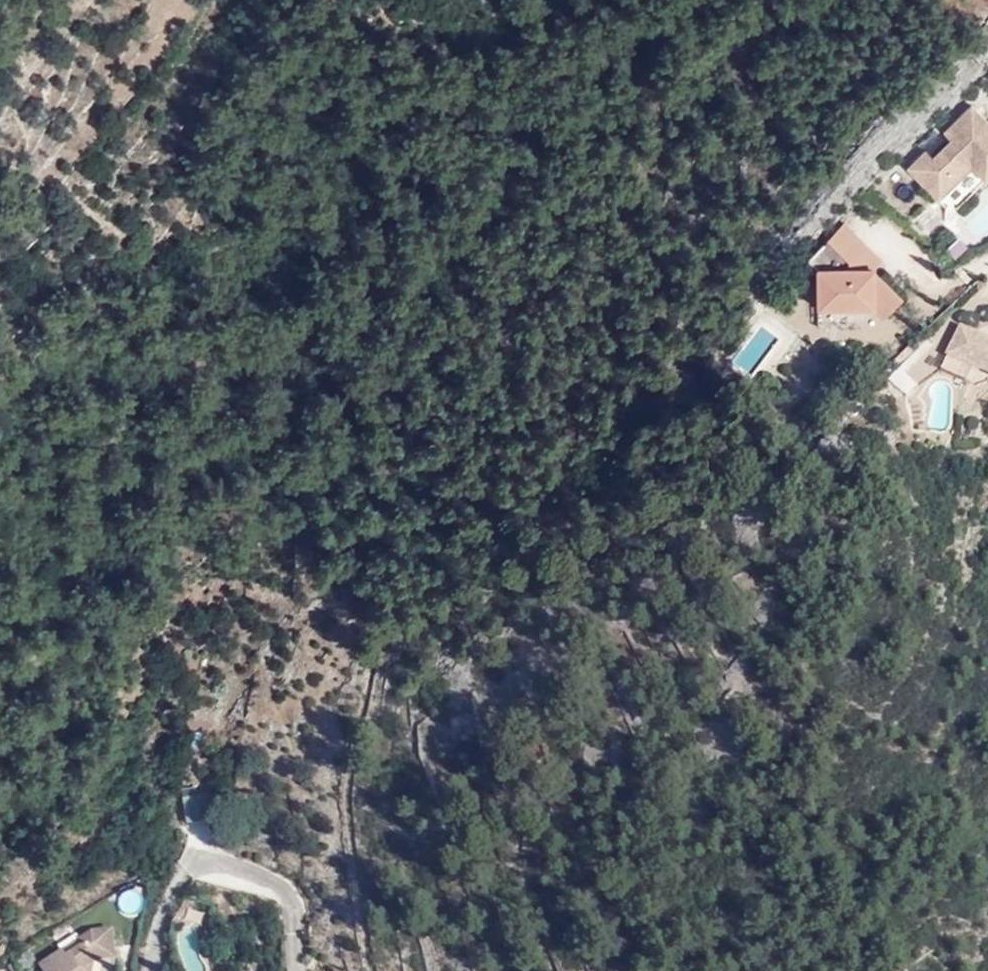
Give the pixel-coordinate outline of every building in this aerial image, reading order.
[(987,158),(987,125),(972,109),(945,135),(952,142),(933,162),(926,155),(909,171),(939,202),(972,170),(986,156),(987,158)] [(987,179),(987,158),(986,156),(972,170),(985,183),(987,179)] [(844,227),(829,242),(851,263),(851,272),(874,272),(882,263),(844,227)] [(851,263),(829,242),(809,263),(819,274),(820,309),(873,310),(884,321),(902,301),(874,272),(851,272),(851,263)] [(962,325),(949,353),(987,371),(987,337),(962,325)] [(749,400),(753,403),(762,392),(758,390),(749,400)] [(534,767),(531,753),(518,758),(523,772),(534,767)] [(122,887),(116,908),(137,914),(144,894),(122,887)] [(59,970),(84,970),(81,967),(100,955),(117,953),(115,927),(94,928),(83,935),(86,941),(68,952),(64,947),(50,957),(59,970)] [(64,947),(68,952),(86,941),(83,935),(64,947)] [(47,970),(59,970),(50,957),(41,962),(47,970)]
